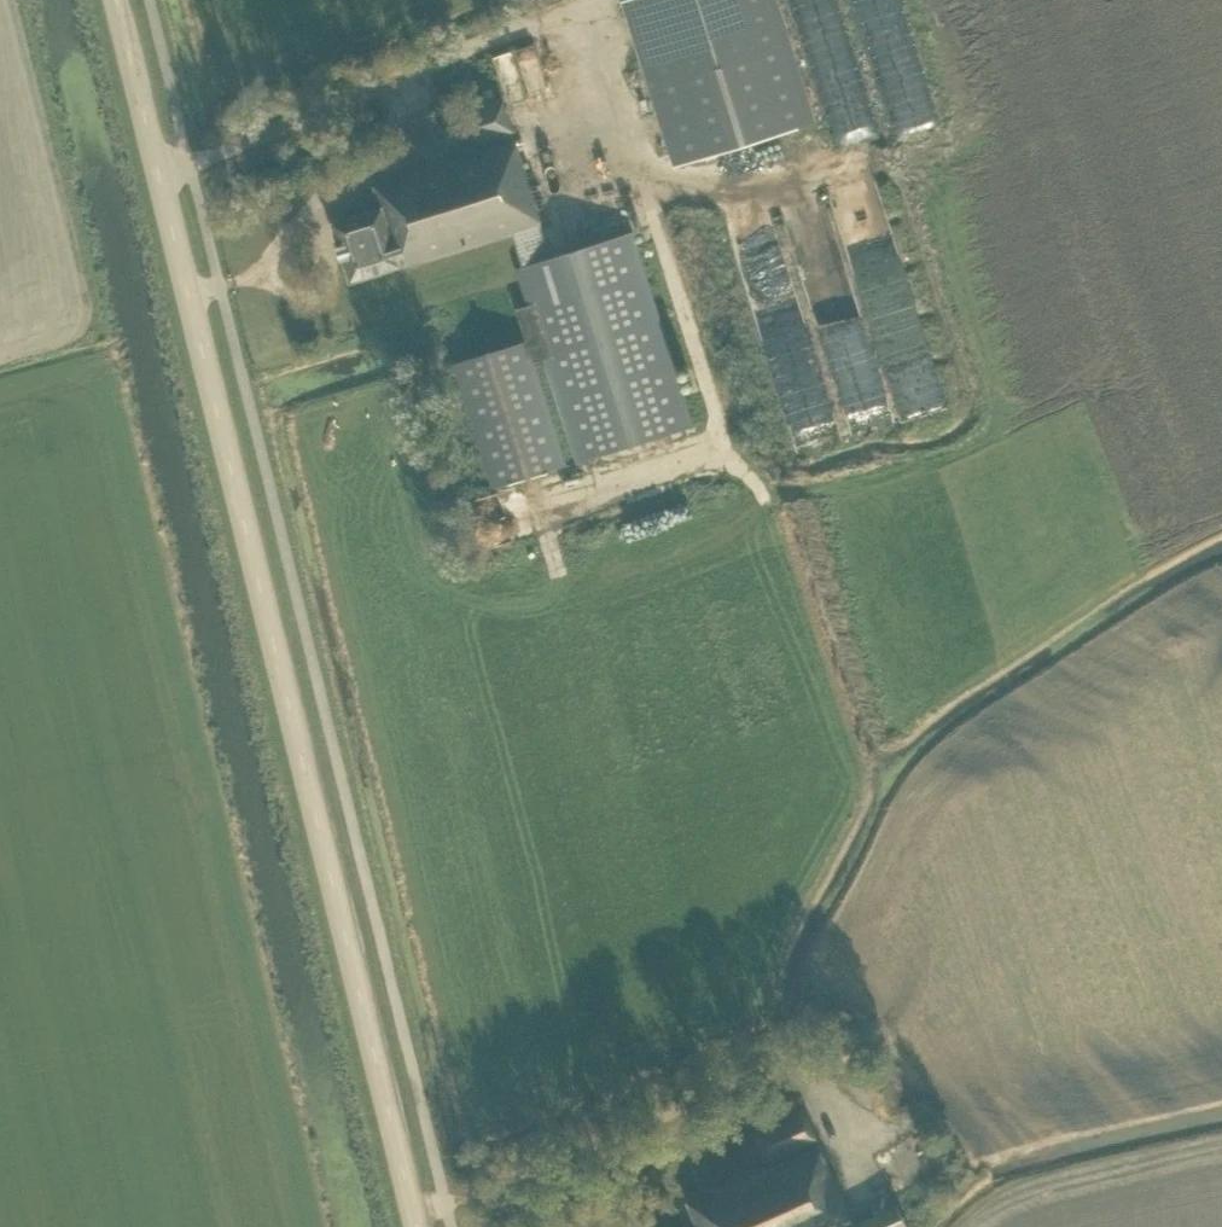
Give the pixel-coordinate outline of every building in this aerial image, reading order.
[(817,121),(779,0),(624,0),(623,0),(674,165),(817,121)] [(499,60),(509,100),(546,91),(533,44),(507,51),(509,58),(499,60)] [(933,91),(889,98),(893,128),(938,121),(933,91)] [(438,123),(446,150),(471,142),(472,146),(513,134),(501,98),(462,110),(464,115),(438,123)] [(849,122),(835,126),(842,148),(874,138),(870,125),(852,130),(849,122)] [(692,425),(632,233),(552,258),(515,140),(374,184),(381,208),(333,223),(351,281),(410,263),(411,267),(513,235),(523,267),(517,269),(528,305),(517,309),(527,341),(454,364),(493,488),(566,465),(534,362),(545,359),(577,461),(692,425)] [(849,1209),(805,1109),(753,1132),(767,1165),(686,1200),(698,1226),(909,1226),(897,1205),(855,1224),(849,1209)]
